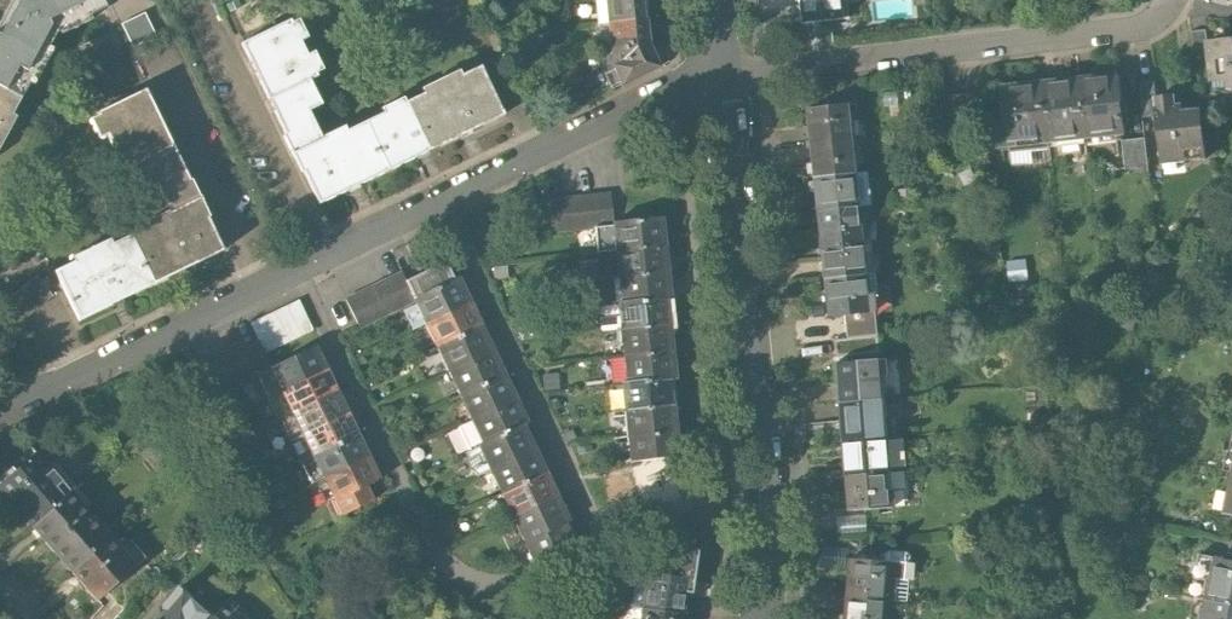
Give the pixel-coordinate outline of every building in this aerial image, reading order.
[(19,99),(54,34),(21,0),(12,0),(0,23),(0,89),(19,99)] [(99,0),(21,0),(54,34),(103,8),(99,0)] [(413,19),(452,0),(404,0),(413,19)] [(650,0),(606,0),(599,1),(602,25),(653,19),(650,0)] [(802,23),(843,18),(840,0),(799,0),(802,23)] [(121,25),(133,48),(157,37),(145,13),(139,16),(133,19),(121,25)] [(656,46),(653,19),(602,25),(605,52),(656,46)] [(241,47),(268,101),(311,80),(324,74),(297,20),(241,47)] [(1207,97),(1231,95),(1231,39),(1202,41),(1207,97)] [(663,72),(656,46),(605,52),(616,95),(663,72)] [(441,149),(501,120),(478,71),(417,101),(441,149)] [(1089,140),(1132,137),(1126,75),(1084,78),(1089,140)] [(1047,144),(1089,140),(1084,78),(1042,82),(1047,144)] [(268,101),(296,160),(327,145),(312,115),(325,109),(311,80),(268,101)] [(1005,148),(1047,144),(1042,82),(1000,86),(1005,148)] [(0,89),(0,134),(19,99),(0,89)] [(173,148),(148,93),(87,122),(113,176),(129,169),(173,148)] [(380,178),(441,149),(417,101),(357,130),(380,178)] [(806,110),(810,141),(850,137),(847,105),(806,110)] [(1151,111),(1157,168),(1200,164),(1194,107),(1151,111)] [(320,208),(380,178),(357,130),(327,145),(296,160),(320,208)] [(1123,139),(1127,168),(1150,165),(1146,136),(1123,139)] [(810,141),(813,173),(853,169),(850,137),(810,141)] [(199,202),(173,148),(129,169),(141,194),(156,187),(169,216),(199,202)] [(813,173),(816,204),(856,200),(853,169),(813,173)] [(608,193),(550,199),(553,233),(612,226),(608,193)] [(816,204),(819,236),(860,232),(856,200),(816,204)] [(151,291),(225,257),(199,202),(169,216),(125,237),(151,291)] [(669,246),(667,218),(612,222),(614,250),(669,246)] [(819,236),(823,267),(863,263),(860,232),(819,236)] [(77,326),(151,291),(125,237),(51,272),(77,326)] [(671,272),(669,246),(614,250),(616,276),(671,272)] [(823,267),(826,299),(842,297),(866,295),(863,263),(823,267)] [(674,304),(671,272),(616,276),(618,308),(674,304)] [(398,273),(343,300),(358,331),(413,304),(398,273)] [(473,302),(461,276),(413,298),(425,325),(473,302)] [(36,277),(4,303),(20,323),(53,297),(36,277)] [(866,295),(842,297),(844,318),(868,315),(866,295)] [(298,301),(250,323),(258,340),(265,357),(314,334),(298,301)] [(485,329),(473,302),(425,325),(437,351),(485,329)] [(675,330),(674,304),(618,308),(620,334),(675,330)] [(496,353),(485,329),(437,351),(448,374),(496,353)] [(677,356),(675,330),(620,334),(622,360),(677,356)] [(265,357),(258,340),(201,367),(215,396),(268,370),(271,368),(265,357)] [(329,368),(318,345),(271,368),(268,370),(279,392),(329,368)] [(505,373),(496,353),(448,374),(457,395),(505,373)] [(679,383),(677,356),(622,360),(624,387),(679,383)] [(834,365),(837,400),(879,397),(876,361),(834,365)] [(340,390),(329,368),(279,392),(290,415),(340,390)] [(517,399),(505,373),(457,395),(469,421),(517,399)] [(681,411),(679,383),(624,387),(626,415),(681,411)] [(351,413),(340,390),(290,415),(301,437),(351,413)] [(837,400),(840,436),(882,433),(879,397),(837,400)] [(529,425),(517,399),(469,421),(480,447),(529,425)] [(683,436),(681,411),(626,415),(628,440),(683,436)] [(361,433),(351,413),(301,437),(311,458),(361,433)] [(541,453),(529,425),(480,447),(493,474),(541,453)] [(372,456),(361,433),(311,458),(322,480),(372,456)] [(840,436),(843,472),(885,468),(882,433),(840,436)] [(685,463),(683,436),(628,440),(630,466),(685,463)] [(10,488),(44,527),(87,490),(53,451),(10,488)] [(551,476),(541,453),(493,474),(503,497),(551,476)] [(384,481),(372,456),(322,480),(334,505),(350,497),(357,511),(376,502),(370,488),(384,481)] [(843,472),(846,507),(887,504),(885,468),(843,472)] [(562,500),(551,476),(503,497),(514,522),(562,500)] [(44,527),(78,567),(121,529),(87,490),(44,527)] [(575,529),(562,500),(514,522),(533,565),(577,545),(571,531),(575,529)] [(78,567),(112,606),(155,569),(121,529),(78,567)] [(687,613),(701,555),(650,578),(645,605),(687,613)] [(1221,597),(1231,600),(1231,557),(1221,597)] [(840,575),(838,608),(876,610),(879,578),(840,575)] [(229,618),(192,587),(165,618),(227,618),(229,618)] [(1216,618),(1231,618),(1231,600),(1221,597),(1216,618)] [(687,613),(645,605),(642,618),(686,618),(687,613)] [(838,618),(876,618),(876,610),(838,608),(838,618)]
